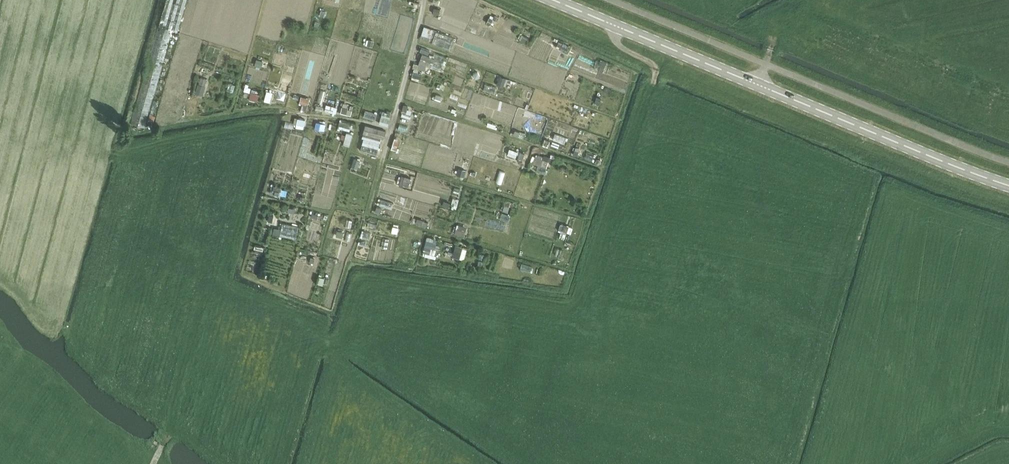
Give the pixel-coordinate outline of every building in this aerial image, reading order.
[(187,0),(167,0),(159,26),(158,25),(130,124),(145,128),(172,29),(178,31),(187,0)] [(441,9),(431,7),(429,14),(439,17),(441,9)] [(435,27),(425,25),(424,33),(433,35),(435,27)] [(535,33),(525,31),(523,39),(533,41),(535,33)] [(431,66),(434,57),(422,54),(419,64),(414,63),(413,68),(425,71),(427,65),(431,66)] [(310,117),(300,115),(298,123),(308,125),(310,117)] [(384,139),(386,130),(365,124),(361,138),(363,138),(360,150),(376,154),(381,138),(384,139)] [(550,137),(540,135),(538,143),(548,145),(550,137)] [(547,167),(550,157),(544,155),(543,157),(538,155),(537,157),(533,156),(531,162),(547,167)]
